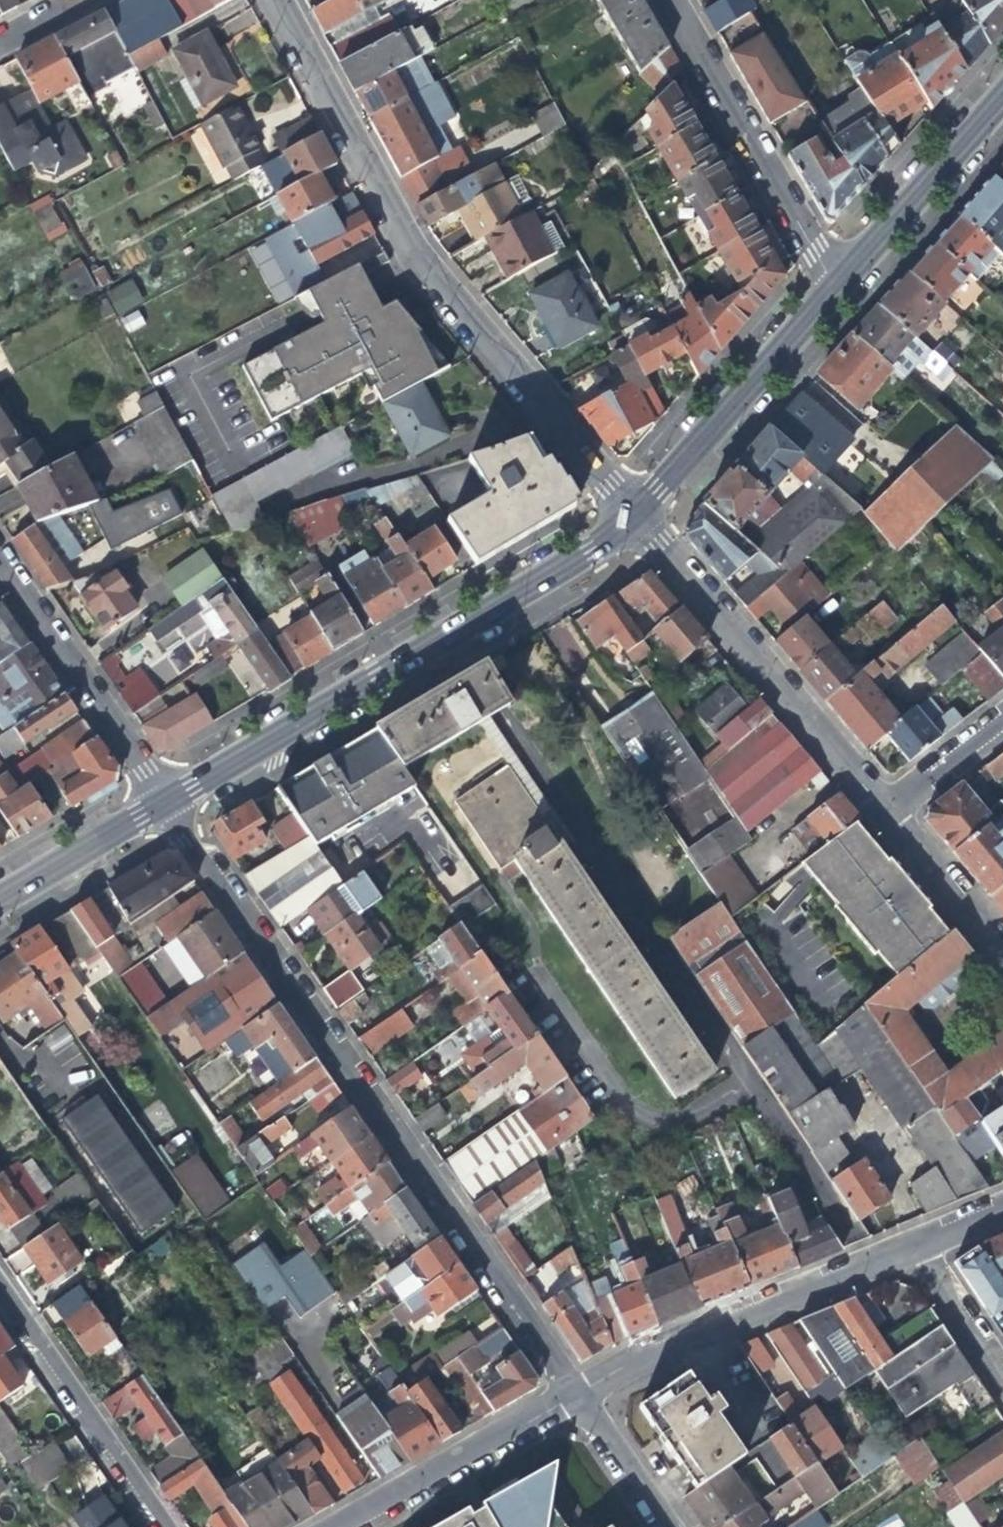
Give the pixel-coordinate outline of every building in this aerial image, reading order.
[(11,0),(0,0),(0,14),(1,15),(15,8),(11,0)] [(102,11),(126,55),(156,40),(179,28),(164,0),(123,0),(102,11)] [(179,28),(231,0),(164,0),(179,28)] [(329,31),(371,8),(386,0),(334,0),(331,2),(310,13),(317,26),(322,35),(329,31)] [(641,72),(668,45),(650,14),(642,0),(596,0),(641,72)] [(703,8),(717,31),(754,6),(751,0),(716,0),(703,8)] [(929,15),(964,72),(978,57),(988,44),(961,0),(955,0),(929,15)] [(988,44),(1002,29),(1002,28),(1002,0),(961,0),(988,44)] [(329,31),(338,46),(379,21),(371,8),(329,31)] [(106,86),(134,71),(126,55),(102,11),(78,24),(53,37),(87,101),(108,90),(106,86)] [(330,50),(339,66),(403,32),(393,14),(379,21),(338,46),(330,50)] [(918,46),(899,59),(925,102),(930,110),(946,92),(964,72),(929,15),(918,22),(922,29),(918,46)] [(405,30),(403,32),(339,66),(349,84),(354,94),(419,60),(405,30)] [(762,32),(730,54),(750,88),(769,123),(807,101),(762,32)] [(200,105),(247,82),(236,61),(226,43),(214,49),(205,33),(171,51),(200,105)] [(87,101),(53,37),(35,47),(15,58),(39,103),(62,91),(76,116),(91,107),(87,101)] [(164,55),(156,40),(126,55),(134,71),(164,55)] [(668,45),(641,72),(660,91),(681,67),(674,56),(668,45)] [(844,61),(858,84),(886,127),(905,114),(925,102),(899,59),(891,48),(867,63),(860,51),(844,61)] [(419,60),(354,94),(363,111),(368,119),(434,84),(421,59),(419,60)] [(434,84),(368,119),(387,154),(416,208),(457,186),(453,178),(443,183),(432,163),(439,160),(427,139),(458,123),(437,83),(434,84)] [(642,117),(658,145),(696,123),(687,108),(673,84),(643,116),(642,117)] [(826,131),(863,186),(881,166),(898,147),(886,127),(858,84),(844,92),(847,98),(818,117),(826,131)] [(12,97),(5,101),(0,104),(0,110),(5,118),(30,163),(35,172),(36,173),(55,178),(61,159),(73,163),(82,158),(70,137),(56,133),(46,139),(32,114),(24,118),(12,97)] [(234,107),(199,125),(223,169),(227,167),(234,180),(263,165),(256,152),(258,151),(249,134),(234,107)] [(536,117),(547,138),(566,128),(555,107),(536,117)] [(12,173),(30,163),(5,118),(0,110),(0,151),(12,173)] [(275,140),(283,154),(319,135),(312,121),(275,140)] [(658,145),(678,181),(716,159),(715,156),(719,153),(717,149),(713,142),(708,144),(696,123),(658,145)] [(863,186),(826,131),(787,154),(826,220),(832,222),(851,200),(863,186)] [(277,197),(279,196),(318,175),(336,165),(329,152),(319,135),(283,154),(272,160),(282,180),(271,186),(277,197)] [(416,208),(427,228),(462,209),(467,217),(463,218),(471,232),(476,243),(487,238),(523,218),(518,209),(532,201),(510,158),(457,186),(416,208)] [(722,167),(716,159),(678,181),(698,216),(736,194),(731,184),(738,180),(733,172),(728,164),(722,167)] [(1002,163),(992,176),(1002,187),(1002,163)] [(326,190),(318,175),(279,196),(293,224),(333,203),(326,190)] [(992,176),(973,197),(957,215),(990,244),(995,248),(1002,239),(1002,187),(992,176)] [(316,266),(374,235),(364,217),(351,193),(333,203),(293,224),(279,232),(301,274),(316,266)] [(744,206),(736,194),(698,216),(718,250),(757,228),(751,220),(758,216),(754,209),(750,202),(744,206)] [(29,204),(46,241),(66,232),(49,195),(29,204)] [(523,218),(487,238),(498,258),(510,280),(553,257),(530,214),(523,218)] [(945,228),(932,243),(965,272),(990,244),(957,215),(945,228)] [(763,240),(757,228),(718,250),(738,285),(776,262),(770,252),(777,249),(773,241),(769,235),(763,240)] [(316,288),(325,283),(316,266),(301,274),(279,232),(264,240),(295,299),(316,288)] [(940,300),(965,272),(932,243),(920,257),(908,271),(940,300)] [(974,281),(999,252),(995,248),(990,244),(965,272),(974,281)] [(383,253),(358,266),(363,275),(366,274),(388,262),(383,253)] [(784,277),(776,262),(738,285),(743,295),(751,315),(772,292),(784,277)] [(82,263),(60,274),(65,283),(74,278),(80,290),(71,294),(75,302),(95,291),(82,263)] [(358,266),(325,283),(316,288),(333,321),(335,319),(337,323),(348,318),(344,311),(373,296),(381,311),(385,309),(366,274),(363,275),(358,266)] [(944,303),(940,300),(908,271),(893,287),(877,306),(913,337),(944,303)] [(550,324),(565,347),(600,325),(567,274),(532,297),(550,324)] [(128,286),(108,297),(118,315),(138,304),(128,286)] [(324,325),(333,321),(316,288),(295,299),(294,300),(299,310),(312,321),(320,317),(324,325)] [(665,318),(669,325),(684,355),(696,378),(710,362),(719,351),(697,309),(690,295),(681,300),(685,307),(665,318)] [(711,301),(697,309),(719,351),(736,333),(751,315),(743,295),(716,311),(711,301)] [(395,304),(385,309),(381,311),(373,296),(344,311),(348,318),(337,323),(335,319),(333,321),(338,331),(328,337),(326,347),(329,353),(337,359),(350,352),(361,375),(369,371),(377,386),(373,388),(381,402),(417,382),(436,372),(408,344),(420,334),(408,320),(395,304)] [(113,313),(105,298),(95,303),(103,319),(113,313)] [(913,337),(877,306),(864,321),(852,335),(887,366),(913,337)] [(139,313),(122,322),(128,333),(145,324),(139,313)] [(345,384),(351,380),(361,375),(350,352),(337,359),(329,353),(326,347),(328,337),(338,331),(333,321),(324,325),(315,330),(303,336),(295,340),(291,332),(278,339),(282,346),(272,352),(260,358),(242,367),(270,422),(289,412),(300,406),(333,389),(345,384)] [(628,346),(629,348),(645,377),(665,366),(684,355),(669,325),(628,346)] [(302,333),(303,336),(315,330),(313,327),(302,333)] [(447,366),(420,334),(408,344),(436,372),(447,366)] [(856,408),(890,369),(887,366),(852,335),(836,353),(817,374),(856,408)] [(925,347),(913,337),(887,366),(890,369),(899,377),(925,347)] [(938,341),(929,351),(942,362),(949,367),(957,358),(938,341)] [(665,414),(645,377),(629,348),(616,355),(631,384),(580,412),(609,447),(636,431),(652,422),(654,427),(665,414)] [(259,355),(260,358),(272,352),(270,349),(259,355)] [(934,370),(942,362),(929,351),(922,359),(934,370)] [(369,390),(373,388),(377,386),(369,371),(361,375),(369,390)] [(366,392),(369,390),(361,375),(351,380),(366,392)] [(434,413),(417,382),(381,402),(379,403),(408,456),(447,435),(434,413)] [(346,386),(345,384),(333,389),(334,392),(346,386)] [(138,397),(141,401),(155,393),(152,389),(138,397)] [(138,402),(146,418),(163,409),(165,407),(157,392),(155,393),(141,401),(138,402)] [(783,413),(769,429),(801,456),(821,474),(852,439),(799,394),(783,413)] [(15,487),(49,469),(33,440),(23,445),(0,402),(0,475),(6,471),(15,487)] [(302,409),(300,406),(289,412),(290,415),(302,409)] [(164,479),(175,473),(193,463),(163,409),(146,418),(134,424),(164,479)] [(350,450),(337,426),(211,496),(222,515),(232,533),(262,523),(250,503),(350,450)] [(864,513),(896,553),(993,459),(956,427),(864,513)] [(801,456),(769,429),(753,447),(735,467),(768,495),(790,468),(801,456)] [(446,521),(476,565),(526,535),(580,503),(582,493),(535,438),(471,458),(492,494),(446,521)] [(782,507),(768,495),(735,467),(720,485),(703,504),(758,553),(769,563),(782,575),(800,560),(860,509),(821,474),(801,456),(790,468),(805,481),(782,507)] [(85,480),(72,457),(71,458),(49,469),(15,487),(29,510),(39,525),(47,523),(97,505),(85,480)] [(183,487),(200,477),(193,463),(175,473),(183,487)] [(428,494),(416,475),(404,479),(418,500),(428,494)] [(381,486),(367,491),(374,502),(376,505),(388,497),(381,486)] [(347,517),(374,502),(367,491),(365,488),(348,493),(335,497),(347,517)] [(335,523),(347,517),(335,497),(287,512),(308,552),(341,534),(335,523)] [(724,583),(758,553),(703,504),(683,526),(685,536),(706,561),(724,583)] [(390,551),(375,560),(406,607),(418,600),(433,591),(425,580),(404,547),(384,517),(374,525),(390,551)] [(57,536),(47,523),(39,525),(14,544),(34,573),(46,590),(71,583),(85,578),(74,561),(71,564),(54,538),(57,536)] [(431,529),(404,547),(425,580),(440,570),(453,562),(431,529)] [(163,580),(182,606),(221,579),(203,552),(163,580)] [(391,616),(406,607),(375,560),(373,557),(342,576),(372,627),(391,616)] [(308,613),(310,617),(330,652),(346,643),(361,634),(325,572),(323,573),(314,559),(313,560),(302,566),(323,604),(308,613)] [(829,595),(800,560),(782,575),(744,607),(754,618),(769,605),(778,615),(786,624),(809,604),(812,608),(829,595)] [(734,594),(744,607),(782,575),(769,563),(734,594)] [(649,572),(611,598),(640,639),(652,629),(679,607),(665,590),(649,572)] [(95,575),(85,578),(71,583),(92,613),(104,632),(135,610),(124,594),(127,591),(115,574),(101,584),(95,575)] [(205,648),(212,659),(235,643),(255,629),(221,579),(182,606),(151,627),(158,637),(207,603),(218,619),(229,635),(222,640),(221,638),(205,648)] [(640,639),(611,598),(596,609),(578,622),(596,650),(613,637),(624,653),(637,642),(640,639)] [(991,607),(1002,623),(1002,604),(1000,600),(991,607)] [(829,647),(800,672),(815,690),(826,703),(854,679),(843,666),(847,662),(843,657),(838,660),(835,657),(863,635),(869,642),(896,620),(882,602),(829,647)] [(29,645),(16,626),(1,604),(0,605),(0,645),(2,648),(0,649),(0,665),(29,645)] [(940,606),(864,671),(854,679),(826,703),(843,723),(865,749),(882,734),(899,720),(868,682),(880,672),(884,678),(952,621),(940,606)] [(694,625),(679,607),(652,629),(677,659),(704,637),(694,625)] [(975,649),(978,653),(1002,684),(1002,623),(991,607),(982,613),(996,633),(975,649)] [(803,616),(773,641),(785,655),(800,672),(829,647),(803,616)] [(310,617),(265,644),(288,677),(311,663),(330,652),(310,617)] [(235,643),(241,652),(256,674),(267,689),(269,692),(289,678),(288,677),(265,644),(255,629),(235,643)] [(939,687),(961,668),(978,653),(975,649),(961,632),(945,647),(944,645),(921,664),(939,687)] [(644,651),(637,642),(624,653),(631,663),(644,651)] [(224,663),(241,652),(235,643),(212,659),(189,674),(197,686),(226,666),(224,663)] [(1,738),(63,695),(47,671),(29,645),(0,665),(0,736),(1,738)] [(1002,687),(1002,684),(978,653),(961,668),(986,700),(1002,687)] [(111,656),(97,664),(114,689),(123,682),(116,670),(119,667),(111,656)] [(858,664),(847,662),(843,666),(854,679),(864,671),(858,664)] [(474,723),(484,717),(506,704),(484,664),(374,729),(400,768),(474,723)] [(636,672),(642,680),(647,677),(641,669),(636,672)] [(123,701),(132,714),(156,697),(147,684),(123,701)] [(769,714),(757,700),(743,711),(737,703),(723,686),(694,710),(727,749),(769,714)] [(596,724),(601,732),(653,696),(648,689),(622,707),(596,724)] [(63,695),(1,738),(0,738),(0,758),(1,760),(47,729),(48,731),(76,713),(70,705),(63,695)] [(163,707),(138,723),(157,750),(160,751),(163,752),(188,737),(212,723),(194,696),(167,712),(163,707)] [(661,709),(653,696),(601,732),(696,875),(727,854),(748,840),(742,830),(702,770),(670,723),(661,709)] [(894,748),(905,762),(959,721),(949,709),(935,719),(921,702),(899,720),(882,734),(894,748)] [(669,703),(661,709),(670,723),(678,718),(669,703)] [(727,749),(702,770),(742,830),(805,779),(816,790),(825,781),(796,746),(769,714),(727,749)] [(547,811),(484,717),(474,723),(503,766),(537,818),(547,811)] [(28,785),(37,778),(47,772),(54,767),(71,755),(94,739),(83,724),(18,769),(28,785)] [(400,768),(374,729),(321,760),(274,789),(291,816),(306,839),(314,853),(413,787),(400,768)] [(62,779),(54,767),(47,772),(68,808),(90,795),(114,780),(116,771),(94,739),(71,755),(81,771),(77,773),(76,771),(62,779)] [(1002,768),(1002,763),(996,754),(982,765),(991,777),(1002,768)] [(537,818),(503,766),(452,799),(497,867),(510,859),(669,1098),(706,1074),(557,849),(568,842),(547,811),(537,818)] [(15,794),(0,772),(0,804),(15,794)] [(59,813),(68,808),(47,772),(37,778),(59,813)] [(951,851),(986,825),(1002,812),(1002,809),(997,801),(988,809),(984,817),(959,783),(943,795),(927,808),(924,818),(951,851)] [(15,794),(0,804),(0,816),(15,839),(34,828),(49,819),(27,786),(15,794)] [(855,821),(857,819),(849,809),(836,793),(789,829),(811,854),(855,821)] [(212,834),(230,860),(259,842),(252,829),(259,824),(248,805),(230,815),(216,823),(212,834)] [(269,830),(283,853),(306,839),(291,816),(269,830)] [(811,854),(799,864),(813,882),(819,877),(867,835),(855,821),(811,854)] [(986,825),(951,851),(973,877),(988,895),(1002,883),(1002,826),(993,833),(986,825)] [(867,835),(819,877),(850,915),(841,922),(870,957),(873,955),(878,950),(897,974),(949,932),(937,918),(929,908),(931,906),(890,858),(888,860),(880,851),(867,835)] [(283,853),(243,878),(260,903),(277,928),(306,909),(337,889),(314,853),(306,839),(283,853)] [(134,870),(106,887),(128,925),(193,882),(174,854),(162,853),(134,870)] [(737,869),(727,854),(696,875),(707,892),(737,869)] [(755,898),(737,869),(707,892),(714,903),(726,920),(753,899),(755,898)] [(325,938),(356,918),(381,901),(361,872),(337,889),(306,909),(317,926),(325,938)] [(819,877),(813,882),(833,906),(830,908),(841,922),(850,915),(819,877)] [(988,895),(1002,910),(1002,912),(1002,883),(988,895)] [(68,910),(94,948),(112,936),(128,925),(106,887),(90,896),(68,910)] [(447,909),(459,927),(460,929),(494,907),(481,887),(447,909)] [(124,954),(112,936),(94,948),(116,979),(135,965),(172,940),(213,912),(207,903),(200,893),(153,925),(155,929),(135,941),(138,945),(124,954)] [(821,1093),(834,1084),(809,1046),(726,920),(714,903),(664,937),(819,1176),(844,1158),(831,1138),(847,1128),(836,1110),(833,1112),(821,1093)] [(172,940),(176,946),(200,981),(241,952),(229,934),(213,912),(172,940)] [(356,918),(325,938),(337,956),(348,972),(391,943),(379,925),(366,933),(356,918)] [(436,985),(456,972),(479,956),(460,929),(459,927),(436,943),(451,965),(439,973),(431,978),(436,985)] [(25,936),(9,945),(16,955),(90,1061),(102,1052),(90,1034),(87,1036),(68,1007),(67,1008),(50,984),(68,971),(38,928),(25,936)] [(951,931),(949,932),(897,974),(892,979),(857,1007),(934,1119),(960,1100),(996,1074),(1002,1069),(1002,1031),(943,1075),(900,1010),(914,998),(920,1006),(933,1007),(981,966),(964,946),(951,931)] [(432,962),(439,973),(451,965),(436,943),(424,951),(432,962)] [(162,955),(186,991),(200,981),(176,946),(162,955)] [(878,950),(873,955),(892,979),(897,974),(878,950)] [(186,991),(164,1006),(144,1019),(180,1071),(224,1040),(277,1003),(260,979),(241,952),(200,981),(186,991)] [(80,1176),(98,1202),(133,1254),(137,1258),(170,1236),(177,1247),(203,1226),(205,1225),(90,1061),(16,955),(0,967),(0,1019),(3,1023),(28,1005),(46,1032),(3,1063),(80,1176)] [(464,1027),(483,1014),(507,998),(479,956),(456,972),(473,998),(454,1012),(460,1020),(464,1027)] [(164,1006),(135,965),(116,979),(144,1019),(164,1006)] [(988,1007),(1002,1025),(1002,994),(988,1007)] [(507,998),(483,1014),(497,1032),(471,1051),(476,1058),(479,1063),(470,1068),(477,1078),(535,1038),(507,998)] [(275,1047),(292,1073),(314,1058),(293,1027),(277,1003),(224,1040),(231,1050),(248,1039),(255,1050),(267,1043),(272,1050),(275,1047)] [(350,1003),(336,1013),(346,1027),(360,1017),(350,1003)] [(903,1188),(921,1216),(957,1201),(983,1191),(964,1163),(934,1119),(857,1007),(809,1046),(834,1084),(860,1068),(927,1170),(903,1188)] [(378,1025),(356,1041),(367,1058),(389,1042),(378,1025)] [(510,1106),(515,1114),(564,1081),(535,1038),(477,1078),(467,1085),(477,1099),(526,1066),(532,1076),(539,1086),(510,1106)] [(308,1086),(314,1095),(332,1083),(323,1071),(314,1058),(292,1073),(248,1103),(260,1120),(301,1091),(308,1086)] [(410,1064),(384,1082),(394,1096),(419,1079),(410,1064)] [(960,1100),(989,1147),(1002,1170),(1002,1082),(996,1074),(960,1100)] [(515,1114),(442,1165),(457,1187),(471,1207),(531,1166),(573,1136),(592,1123),(564,1081),(515,1114)] [(341,1097),(332,1083),(314,1095),(309,1099),(319,1112),(341,1097)] [(307,1100),(309,1099),(314,1095),(308,1086),(301,1091),(307,1100)] [(989,1147),(960,1100),(934,1119),(964,1163),(977,1154),(989,1147)] [(437,1106),(412,1123),(421,1135),(445,1119),(437,1106)] [(328,1162),(331,1161),(368,1136),(361,1125),(349,1107),(309,1135),(328,1162)] [(218,1124),(235,1149),(246,1142),(229,1116),(218,1124)] [(282,1117),(246,1142),(235,1149),(254,1176),(273,1163),(265,1152),(261,1146),(289,1127),(282,1117)] [(158,1146),(168,1166),(193,1153),(183,1133),(158,1146)] [(317,1197),(323,1207),(387,1163),(377,1149),(368,1136),(331,1161),(344,1179),(317,1197)] [(300,1141),(292,1146),(298,1156),(307,1150),(300,1141)] [(361,1220),(368,1215),(405,1189),(397,1177),(387,1163),(323,1207),(330,1216),(348,1204),(361,1220)] [(0,1175),(0,1219),(7,1230),(9,1229),(21,1248),(25,1246),(45,1234),(31,1214),(44,1205),(17,1164),(0,1175)] [(273,1198),(298,1180),(288,1164),(262,1182),(273,1198)] [(825,1185),(850,1224),(868,1212),(882,1203),(857,1164),(825,1185)] [(304,1178),(315,1171),(311,1165),(300,1172),(304,1178)] [(486,1228),(541,1190),(531,1166),(471,1207),(479,1218),(486,1228)] [(71,1218),(98,1202),(80,1176),(54,1192),(71,1218)] [(753,1185),(771,1227),(789,1271),(814,1261),(834,1252),(820,1231),(800,1240),(795,1227),(782,1193),(776,1195),(769,1178),(753,1185)] [(395,1218),(419,1252),(439,1238),(423,1215),(405,1189),(368,1215),(378,1229),(395,1218)] [(546,1200),(541,1190),(486,1228),(492,1238),(504,1229),(546,1200)] [(620,1246),(655,1327),(680,1316),(703,1307),(685,1282),(671,1251),(641,1263),(618,1208),(606,1213),(620,1246)] [(710,1213),(712,1219),(742,1291),(789,1271),(771,1227),(737,1240),(724,1208),(710,1213)] [(683,1246),(671,1251),(685,1282),(703,1307),(725,1297),(742,1291),(712,1219),(701,1224),(712,1249),(688,1258),(683,1246)] [(812,1220),(795,1227),(800,1240),(820,1231),(812,1220)] [(299,1223),(291,1229),(310,1256),(318,1250),(299,1223)] [(56,1227),(45,1234),(25,1246),(40,1269),(49,1284),(80,1264),(56,1227)] [(534,1273),(504,1229),(492,1238),(522,1280),(534,1273)] [(998,1238),(976,1247),(995,1275),(1002,1270),(1002,1235),(998,1238)] [(384,1276),(404,1305),(459,1267),(450,1254),(439,1238),(419,1252),(384,1276)] [(655,1327),(620,1246),(609,1251),(626,1293),(609,1300),(605,1291),(599,1287),(587,1293),(599,1319),(611,1345),(636,1334),(655,1327)] [(1002,1291),(1002,1287),(995,1275),(976,1247),(951,1264),(972,1294),(980,1306),(1002,1291)] [(576,1267),(569,1252),(545,1266),(553,1280),(576,1267)] [(470,1283),(459,1267),(404,1305),(390,1314),(397,1323),(405,1325),(411,1321),(413,1324),(434,1310),(440,1318),(477,1293),(470,1283)] [(995,1275),(1002,1287),(1002,1270),(995,1275)] [(334,1290),(343,1304),(366,1289),(356,1275),(334,1290)] [(87,1357),(101,1348),(115,1339),(79,1287),(51,1304),(74,1337),(87,1357)] [(988,1319),(1002,1309),(1002,1291),(980,1306),(988,1319)] [(860,1300),(857,1295),(841,1302),(828,1307),(870,1370),(889,1357),(879,1341),(854,1304),(860,1300)] [(579,1364),(611,1345),(599,1319),(584,1328),(562,1296),(540,1307),(560,1335),(579,1364)] [(841,1389),(870,1370),(828,1307),(814,1313),(795,1321),(808,1340),(830,1373),(841,1389)] [(927,1309),(879,1341),(889,1357),(896,1352),(931,1329),(937,1325),(927,1309)] [(803,1392),(813,1406),(814,1408),(828,1398),(817,1382),(822,1379),(800,1346),(786,1325),(777,1328),(766,1332),(806,1390),(803,1392)] [(946,1338),(937,1325),(931,1329),(950,1358),(956,1354),(946,1338)] [(12,1346),(0,1328),(0,1354),(12,1346)] [(501,1328),(478,1344),(456,1359),(469,1376),(513,1345),(501,1328)] [(275,1359),(288,1350),(274,1329),(241,1350),(264,1383),(266,1382),(344,1496),(355,1490),(364,1484),(285,1368),(282,1370),(275,1359)] [(896,1352),(915,1381),(950,1358),(931,1329),(896,1352)] [(433,1355),(397,1380),(406,1393),(425,1380),(440,1370),(456,1359),(478,1344),(469,1333),(434,1356),(433,1355)] [(753,1338),(736,1345),(756,1374),(771,1364),(753,1338)] [(122,1349),(115,1339),(101,1348),(108,1359),(122,1349)] [(808,1340),(800,1346),(822,1379),(830,1373),(808,1340)] [(501,1378),(479,1392),(492,1411),(518,1396),(532,1388),(537,1379),(517,1351),(494,1367),(501,1378)] [(870,1370),(889,1398),(915,1381),(896,1352),(889,1357),(870,1370)] [(974,1407),(986,1399),(969,1373),(956,1354),(950,1358),(915,1381),(889,1398),(900,1415),(951,1381),(961,1395),(964,1393),(974,1407)] [(20,1385),(0,1355),(0,1399),(20,1385)] [(485,1415),(492,1411),(479,1392),(469,1376),(456,1359),(440,1370),(448,1380),(449,1380),(476,1420),(485,1415)] [(395,1407),(379,1419),(407,1460),(424,1450),(439,1441),(406,1393),(397,1380),(386,1365),(373,1373),(395,1407)] [(817,1382),(828,1398),(841,1389),(830,1373),(822,1379),(817,1382)] [(636,1409),(693,1489),(727,1465),(740,1456),(714,1418),(723,1413),(711,1396),(703,1403),(684,1375),(661,1392),(636,1409)] [(172,1458),(149,1473),(158,1487),(198,1460),(141,1377),(99,1402),(112,1420),(135,1403),(144,1417),(132,1426),(138,1434),(143,1441),(155,1433),(172,1458)] [(459,1430),(425,1380),(406,1393),(439,1441),(459,1430)] [(379,1419),(357,1388),(340,1400),(351,1416),(389,1470),(398,1465),(407,1460),(379,1419)] [(839,1446),(814,1408),(813,1406),(807,1410),(803,1412),(789,1391),(773,1400),(788,1422),(815,1462),(839,1446)] [(243,1415),(275,1462),(312,1515),(323,1508),(332,1503),(307,1465),(297,1472),(253,1408),(243,1415)] [(19,1464),(28,1457),(0,1415),(0,1458),(9,1471),(19,1464)] [(376,1477),(389,1470),(351,1416),(339,1424),(376,1477)] [(767,1437),(794,1477),(815,1462),(788,1422),(767,1437)] [(944,1480),(959,1503),(1002,1473),(1002,1430),(939,1473),(944,1480)] [(844,1454),(860,1477),(887,1458),(871,1435),(844,1454)] [(915,1438),(890,1455),(910,1484),(935,1467),(915,1438)] [(50,1442),(28,1457),(46,1482),(68,1469),(50,1442)] [(38,1489),(46,1482),(28,1457),(19,1464),(38,1489)] [(222,1495),(198,1460),(158,1487),(167,1501),(195,1483),(199,1480),(221,1512),(216,1515),(212,1517),(210,1523),(213,1526),(245,1526),(222,1495)] [(550,1507),(557,1461),(518,1483),(480,1505),(485,1515),(474,1521),(467,1508),(448,1518),(450,1522),(441,1526),(564,1526),(550,1507)] [(222,1495),(245,1526),(290,1526),(312,1515),(275,1462),(222,1495)] [(804,1491),(815,1508),(836,1494),(815,1462),(794,1477),(762,1499),(771,1513),(804,1491)] [(727,1465),(693,1489),(683,1496),(695,1514),(704,1526),(720,1526),(741,1513),(754,1504),(727,1465)] [(195,1483),(216,1515),(221,1512),(199,1480),(195,1483)] [(942,1514),(959,1503),(944,1480),(927,1492),(942,1514)] [(961,1506),(963,1509),(972,1522),(985,1513),(974,1498),(961,1506)] [(815,1508),(787,1526),(812,1526),(823,1520),(815,1508)] [(972,1522),(963,1509),(947,1520),(952,1526),(975,1526),(972,1522)] [(741,1513),(720,1526),(751,1526),(741,1513)]
